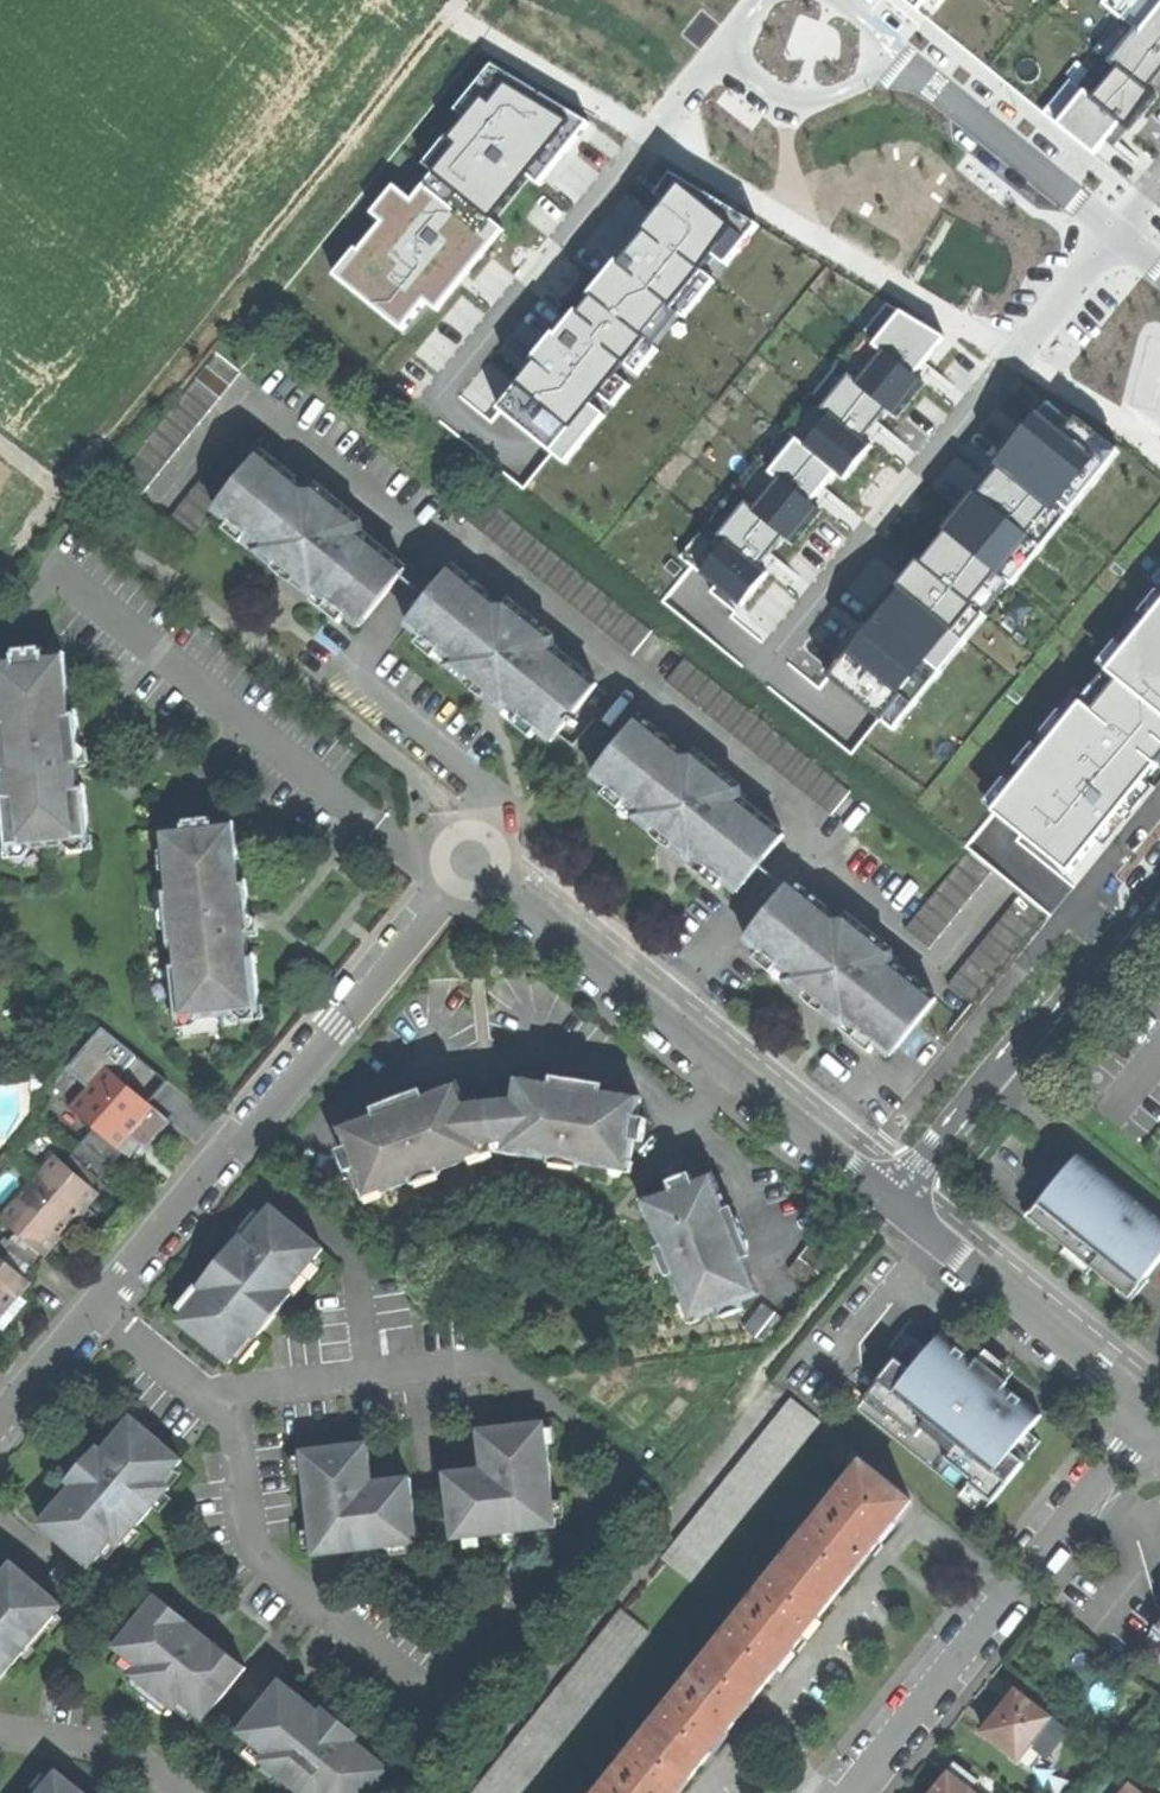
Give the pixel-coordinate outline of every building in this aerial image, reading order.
[(916,10),(924,0),(905,0),(916,10)] [(1101,3),(1120,18),(1093,50),(1101,57),(1077,86),(1070,80),(1043,113),(1093,154),(1118,123),(1127,130),(1155,96),(1148,90),(1159,75),(1159,0),(1103,0),(1101,3)] [(430,170),(498,222),(527,184),(540,194),(591,128),(495,54),(451,110),(458,115),(421,163),(430,170)] [(507,230),(498,222),(430,170),(412,192),(394,178),(365,215),(376,224),(359,246),(354,242),(328,276),(404,334),(425,307),(439,318),(507,230)] [(733,227),(682,186),(559,339),(556,336),(536,362),(538,363),(498,412),(528,437),(550,454),(566,467),(607,416),(591,404),(733,227)] [(708,529),(716,535),(691,566),(742,607),(768,575),(759,567),(783,538),(791,545),(819,511),(810,504),(836,473),(844,480),(871,447),(863,440),(886,410),(896,418),(924,383),(914,376),(941,342),(891,302),(862,338),(870,345),(846,375),(837,368),(810,402),(819,408),(795,437),(785,429),(783,431),(785,433),(761,464),(759,463),(757,465),(767,473),(744,501),(735,495),(708,529)] [(240,373),(215,353),(112,480),(137,500),(240,373)] [(920,562),(826,677),(883,723),(904,697),(901,694),(973,607),(969,604),(995,572),(1002,577),(1032,541),(1029,537),(1057,503),(1060,505),(1102,454),(1069,427),(1072,423),(1048,404),(945,531),(948,534),(923,565),(920,562)] [(261,454),(237,434),(165,523),(190,543),(215,510),(222,503),(261,454)] [(305,489),(261,454),(222,503),(236,514),(230,522),(224,530),(241,544),(247,536),(260,547),(256,552),(257,552),(269,561),(311,595),(312,596),(315,591),(328,602),(322,609),(339,623),(345,616),(352,608),(366,619),(405,570),(362,535),(367,529),(310,483),(305,489)] [(632,655),(652,631),(486,497),(467,521),(632,655)] [(215,510),(230,522),(236,514),(222,503),(215,510)] [(256,553),(257,552),(256,552),(260,547),(247,536),(241,544),(253,554),(256,553)] [(497,604),(453,569),(414,618),(428,629),(422,637),(415,645),(433,659),(435,656),(439,651),(452,661),(448,666),(463,679),(477,689),(494,704),(503,711),(507,706),(520,716),(516,721),(514,724),(531,738),(537,730),(543,723),(558,734),(567,722),(574,728),(578,723),(571,717),(597,685),(554,650),(559,643),(502,597),(497,604)] [(312,596),(311,595),(310,596),(310,598),(310,600),(322,609),(328,602),(315,591),(312,596)] [(359,627),(366,619),(352,608),(345,616),(359,627)] [(1072,885),(1159,779),(1159,609),(1108,671),(1122,683),(1097,713),(1083,702),(989,816),(1004,829),(1072,885)] [(428,629),(414,618),(408,625),(422,637),(428,629)] [(13,652),(14,658),(44,655),(44,649),(13,652)] [(439,651),(435,656),(448,666),(452,661),(439,651)] [(64,653),(44,655),(14,658),(0,659),(0,717),(0,718),(0,739),(2,742),(5,759),(0,759),(0,772),(1,779),(7,778),(8,793),(2,793),(8,846),(25,844),(32,850),(67,846),(72,840),(89,837),(84,785),(78,785),(76,765),(74,751),(80,744),(76,710),(70,711),(64,653)] [(850,791),(685,658),(665,682),(831,815),(850,791)] [(507,706),(503,711),(516,721),(520,716),(507,706)] [(684,755),(640,719),(600,768),(615,780),(608,788),(602,795),(619,809),(622,806),(626,802),(639,812),(635,817),(648,828),(682,855),(690,861),(693,857),(706,867),(703,872),(700,875),(718,889),(724,881),(730,874),(744,885),(784,836),(741,801),(746,794),(689,748),(684,755)] [(543,723),(537,730),(551,742),(558,734),(543,723)] [(615,780),(600,768),(594,776),(608,788),(615,780)] [(626,802),(622,806),(635,817),(639,812),(626,802)] [(184,827),(214,824),(213,818),(183,822),(184,827)] [(184,827),(164,829),(170,888),(164,888),(166,906),(173,911),(174,928),(168,928),(171,948),(177,948),(178,962),(172,963),(178,1015),(195,1014),(202,1019),(237,1015),(242,1009),(259,1007),(254,954),(248,955),(244,921),(250,914),(247,895),(246,880),(240,881),(234,822),(214,824),(184,827)] [(991,873),(967,853),(905,929),(929,949),(991,873)] [(693,857),(690,861),(703,872),(706,867),(693,857)] [(730,874),(724,881),(738,893),(744,885),(730,874)] [(836,918),(792,883),(753,932),(767,944),(760,951),(754,959),(772,973),(774,970),(778,965),(791,976),(787,981),(804,994),(842,1025),(846,1020),(858,1031),(855,1035),(852,1039),(870,1053),(876,1045),(882,1037),(896,1048),(936,999),(893,964),(898,958),(841,912),(836,918)] [(1044,916),(1020,896),(948,985),(973,1005),(1044,916)] [(173,911),(166,906),(168,928),(174,928),(173,911)] [(767,944),(753,932),(746,940),(760,951),(767,944)] [(778,965),(774,970),(787,981),(791,976),(778,965)] [(846,1020),(842,1025),(855,1035),(858,1031),(846,1020)] [(67,1069),(89,1088),(107,1067),(118,1076),(135,1056),(102,1027),(67,1069)] [(882,1037),(876,1045),(890,1056),(896,1048),(882,1037)] [(135,1056),(118,1076),(148,1102),(166,1082),(135,1056)] [(95,1128),(119,1149),(130,1135),(155,1108),(148,1102),(118,1076),(107,1067),(89,1088),(71,1108),(95,1128)] [(569,1087),(517,1079),(514,1100),(507,1143),(523,1145),(521,1155),(552,1159),(559,1154),(575,1156),(581,1164),(611,1168),(613,1159),(631,1162),(634,1141),(638,1118),(641,1098),(587,1090),(588,1083),(579,1082),(570,1080),(569,1087)] [(409,1103),(392,1109),(341,1129),(348,1148),(356,1169),(363,1189),(380,1183),(384,1192),(413,1181),(416,1172),(432,1167),(440,1171),(469,1160),(466,1151),(481,1145),(465,1104),(458,1085),(409,1103)] [(392,1109),(409,1103),(407,1096),(397,1100),(389,1103),(392,1109)] [(514,1100),(465,1104),(481,1145),(484,1154),(506,1152),(507,1143),(514,1100)] [(155,1108),(130,1135),(147,1150),(160,1135),(171,1122),(155,1108)] [(638,1118),(634,1141),(643,1142),(646,1119),(638,1118)] [(95,1128),(71,1156),(99,1180),(123,1153),(119,1149),(95,1128)] [(523,1145),(507,1143),(506,1152),(521,1155),(523,1145)] [(466,1151),(469,1160),(484,1154),(481,1145),(466,1151)] [(356,1169),(348,1148),(340,1151),(348,1173),(356,1169)] [(45,1257),(72,1226),(88,1207),(100,1193),(94,1187),(65,1163),(55,1154),(0,1218),(17,1233),(45,1257)] [(559,1154),(552,1159),(551,1160),(555,1164),(559,1166),(563,1167),(567,1168),(572,1168),(576,1167),(581,1165),(581,1164),(575,1156),(559,1154)] [(1081,1154),(1029,1217),(1058,1241),(1060,1238),(1085,1258),(1102,1272),(1100,1275),(1129,1298),(1159,1260),(1159,1218),(1147,1208),(1145,1211),(1112,1184),(1115,1181),(1081,1154)] [(71,1156),(65,1163),(94,1187),(99,1180),(71,1156)] [(613,1159),(611,1168),(629,1171),(631,1162),(613,1159)] [(416,1172),(413,1181),(413,1183),(417,1183),(421,1183),(425,1183),(430,1181),(434,1179),(436,1177),(439,1174),(441,1171),(440,1171),(432,1167),(416,1172)] [(733,1226),(713,1175),(694,1183),(673,1191),(653,1199),(659,1216),(651,1219),(662,1248),(671,1251),(677,1267),(673,1275),(684,1304),(693,1301),(699,1318),(719,1310),(722,1319),(744,1310),(740,1302),(760,1294),(740,1243),(746,1241),(743,1232),(739,1224),(733,1226)] [(673,1191),(694,1183),(691,1175),(669,1183),(673,1191)] [(380,1183),(363,1189),(367,1198),(384,1192),(380,1183)] [(659,1216),(653,1199),(645,1202),(651,1219),(659,1216)] [(88,1207),(72,1226),(82,1234),(90,1224),(98,1216),(88,1207)] [(203,1291),(178,1321),(229,1363),(252,1335),(256,1338),(293,1293),(289,1290),(323,1249),(272,1207),(245,1240),(241,1237),(220,1261),(199,1288),(203,1291)] [(17,1233),(4,1247),(24,1264),(33,1271),(45,1257),(17,1233)] [(24,1264),(4,1247),(0,1253),(0,1255),(19,1271),(24,1264)] [(671,1251),(662,1248),(661,1249),(660,1254),(661,1260),(662,1265),(665,1269),(667,1272),(672,1277),(673,1275),(677,1267),(671,1251)] [(15,1302),(32,1282),(19,1271),(0,1255),(0,1320),(15,1302)] [(693,1301),(684,1304),(691,1321),(699,1318),(693,1301)] [(776,1313),(763,1303),(743,1328),(755,1338),(776,1313)] [(788,1323),(776,1313),(755,1338),(768,1348),(788,1323)] [(1009,1383),(978,1358),(975,1362),(962,1351),(941,1334),(928,1351),(913,1339),(856,1409),(984,1512),(1024,1463),(1012,1453),(1042,1416),(1006,1387),(1009,1383)] [(792,1400),(664,1558),(690,1581),(819,1422),(792,1400)] [(40,1525),(90,1568),(112,1541),(119,1547),(170,1488),(163,1482),(182,1461),(132,1418),(102,1452),(97,1448),(81,1467),(68,1482),(73,1486),(40,1525)] [(484,1470),(446,1474),(454,1539),(556,1527),(544,1423),(514,1427),(479,1431),(484,1470)] [(338,1448),(303,1452),(315,1556),(418,1544),(410,1478),(372,1483),(368,1444),(338,1448)] [(864,1465),(602,1792),(678,1792),(733,1723),(797,1643),(873,1548),(910,1502),(864,1465)] [(60,1563),(49,1576),(58,1584),(69,1571),(60,1563)] [(62,1607),(13,1564),(0,1579),(0,1679),(62,1607)] [(157,1597),(116,1648),(140,1667),(133,1676),(175,1710),(182,1702),(204,1719),(245,1668),(214,1643),(213,1644),(206,1638),(187,1623),(188,1622),(157,1597)] [(474,1792),(519,1792),(650,1632),(622,1610),(474,1792)] [(1145,1641),(1159,1653),(1159,1622),(1145,1641)] [(261,1761),(301,1792),(372,1792),(390,1770),(355,1742),(359,1736),(342,1723),(324,1708),(320,1713),(281,1682),(239,1732),(266,1754),(261,1761)] [(1001,1711),(984,1731),(1017,1757),(1017,1756),(1027,1764),(1038,1750),(1047,1757),(1067,1732),(1017,1692),(1001,1711)] [(968,1789),(974,1781),(959,1769),(953,1777),(950,1775),(936,1792),(973,1792),(968,1789)] [(58,1773),(41,1792),(83,1792),(58,1773)]
